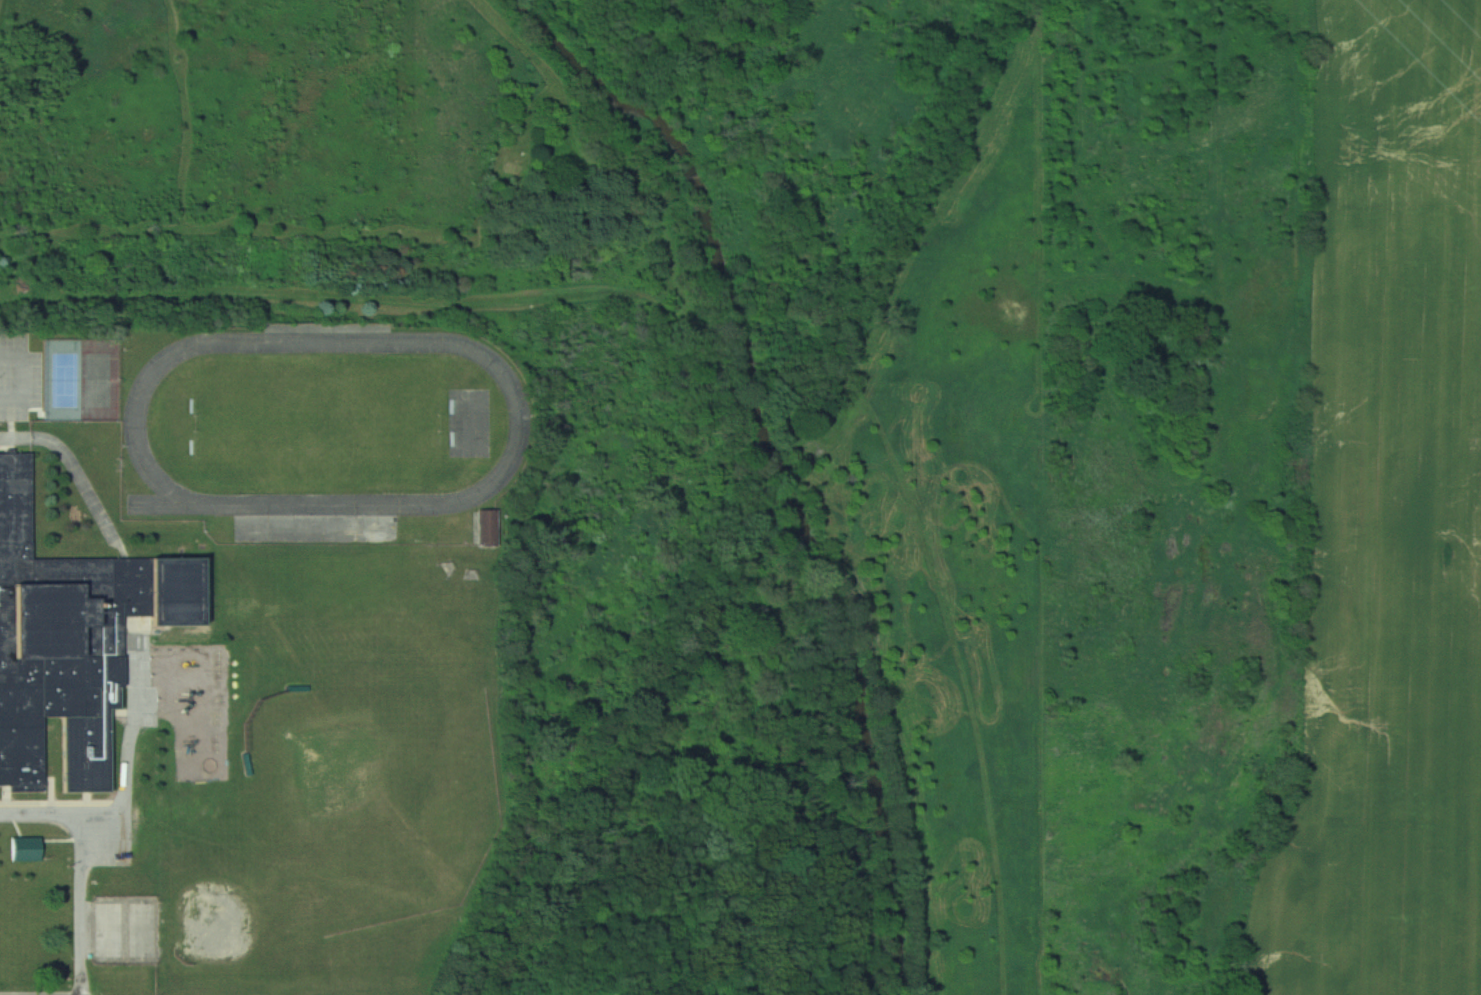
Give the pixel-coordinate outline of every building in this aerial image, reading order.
[(30,453),(0,453),(0,786),(8,786),(8,792),(43,792),(42,717),(63,717),(64,793),(109,793),(108,710),(122,709),(120,616),(145,616),(145,626),(197,625),(196,558),(31,560),(30,453)] [(496,509),(476,509),(476,545),(496,545),(496,509)] [(40,837),(10,837),(10,861),(40,861),(40,837)]
